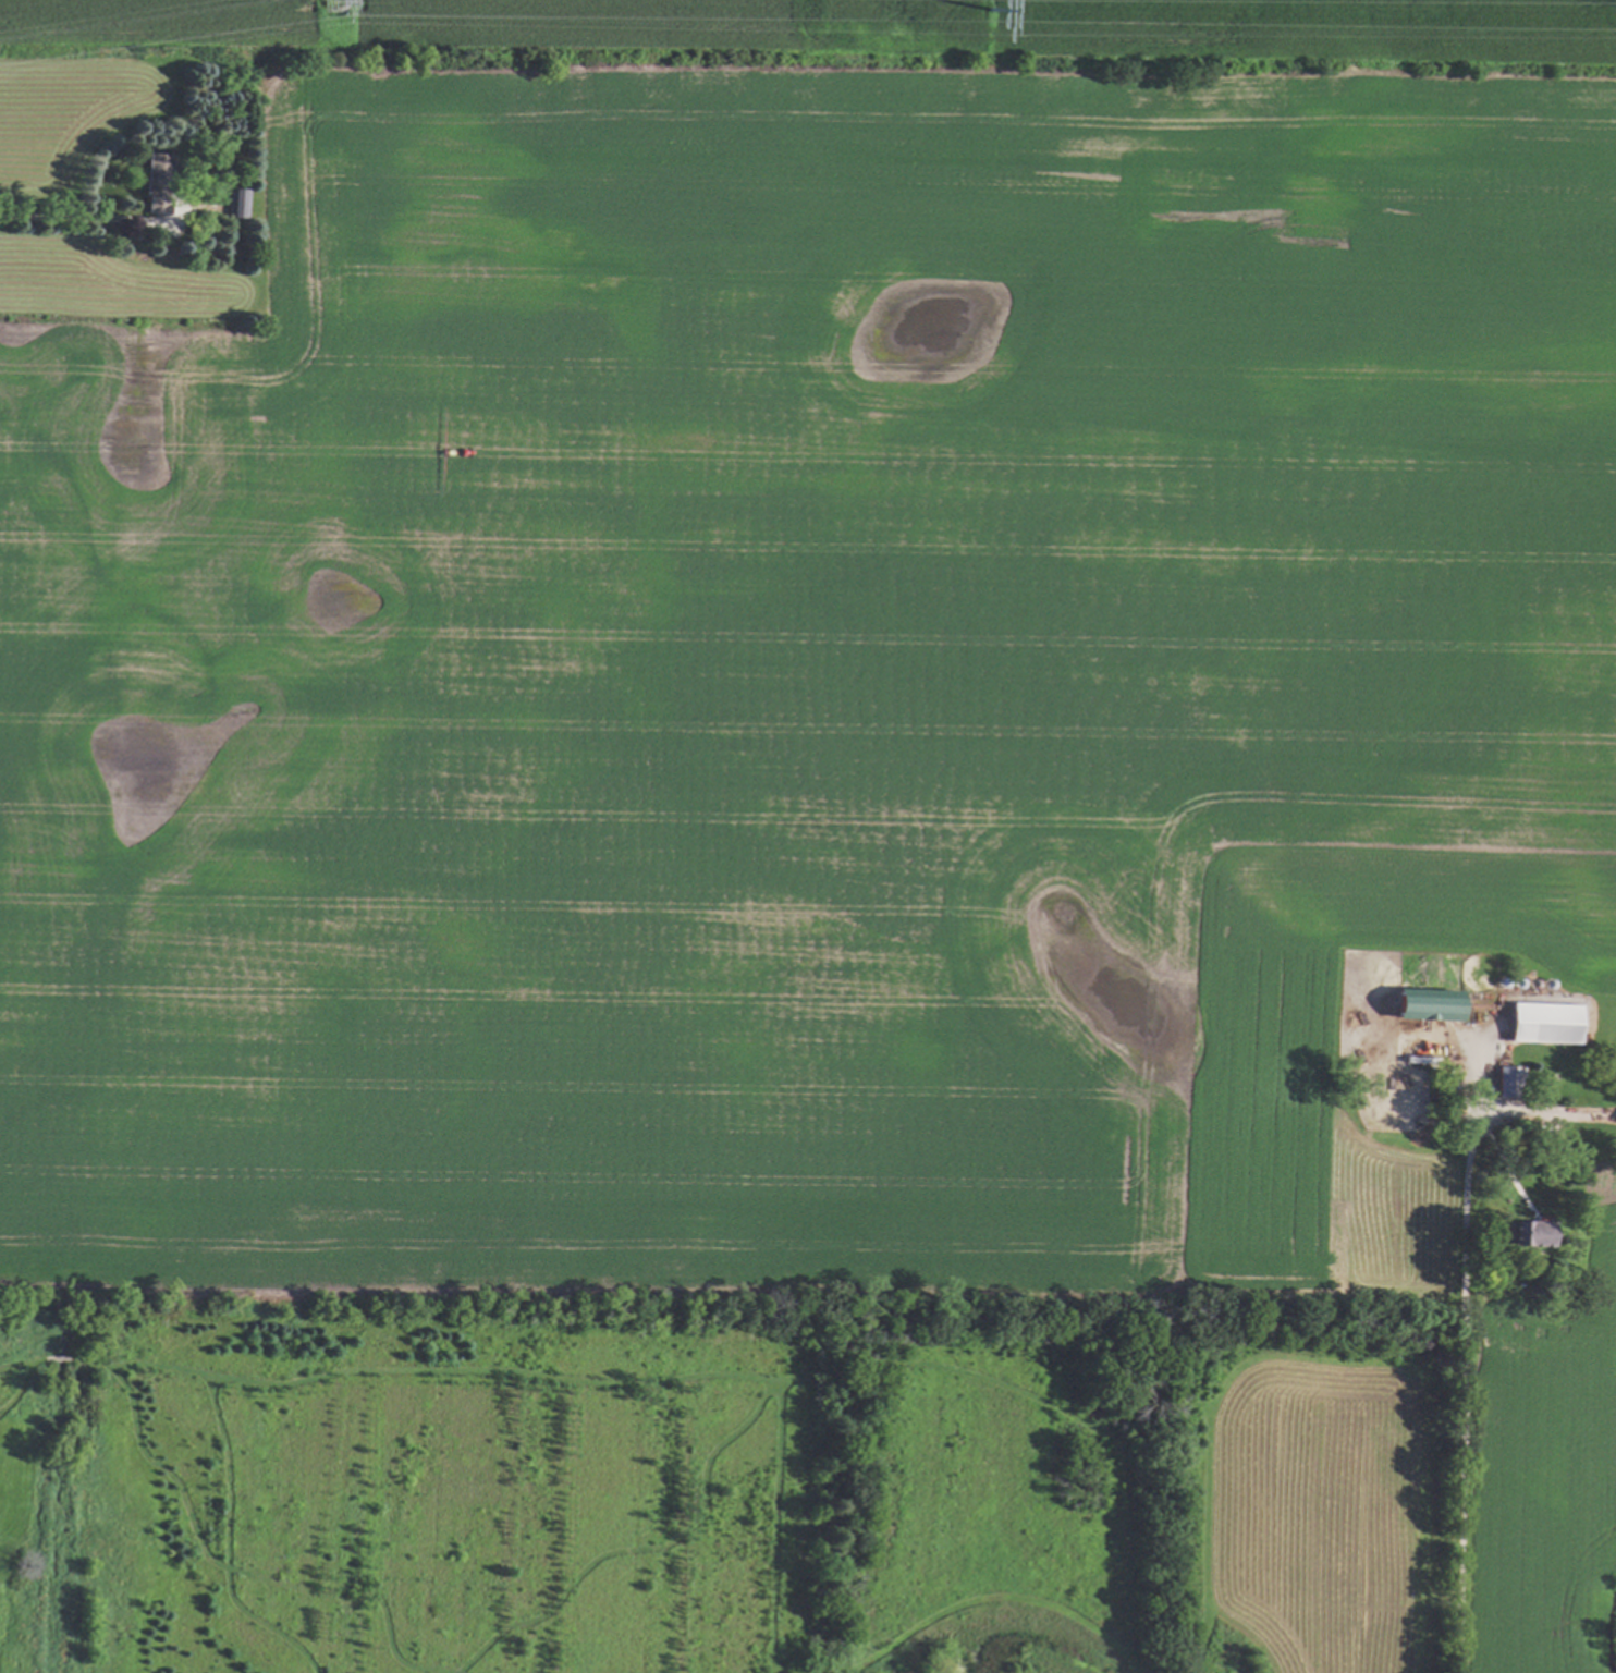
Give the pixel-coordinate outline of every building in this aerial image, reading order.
[(142,198),(145,198),(145,212),(166,213),(169,154),(145,153),(142,198)] [(229,217),(246,218),(248,189),(231,188),(229,217)] [(1455,1019),(1456,989),(1392,986),(1391,1016),(1455,1019)] [(1507,1040),(1576,1042),(1577,1002),(1508,1001),(1507,1040)] [(1516,1097),(1517,1066),(1495,1065),(1494,1096),(1516,1097)] [(1550,1246),(1550,1220),(1518,1219),(1518,1245),(1550,1246)]
